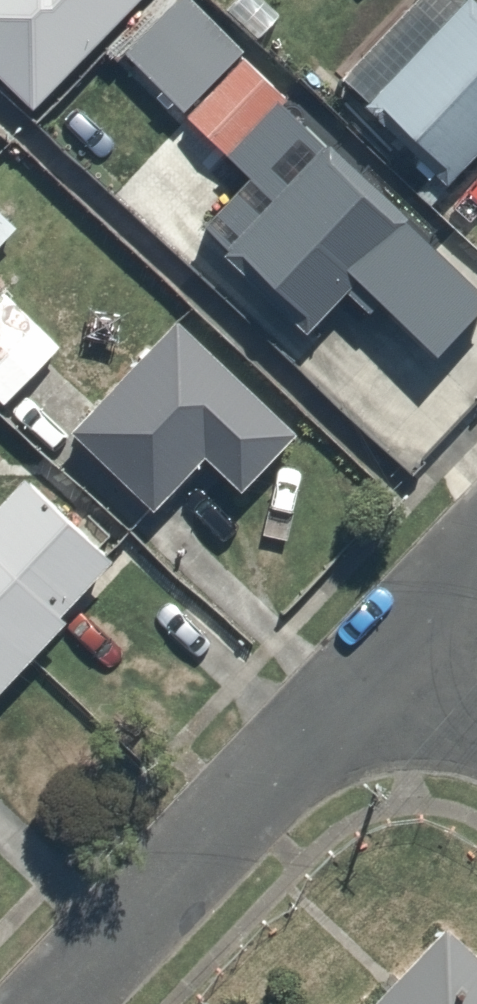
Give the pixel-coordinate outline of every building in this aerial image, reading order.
[(50,8),(102,59),(159,0),(58,0),(50,8)] [(102,59),(161,115),(237,35),(201,0),(159,0),(102,59)] [(389,164),(476,74),(476,45),(431,0),(399,0),(312,88),(389,164)] [(144,213),(248,317),(300,265),(330,294),(381,242),(223,85),(169,139),(194,164),(144,213)] [(10,422),(96,504),(151,446),(183,477),(234,424),(115,311),(10,422)] [(61,548),(0,493),(0,613),(61,548)] [(437,918),(357,1003),(476,1003),(476,955),(437,918)]
